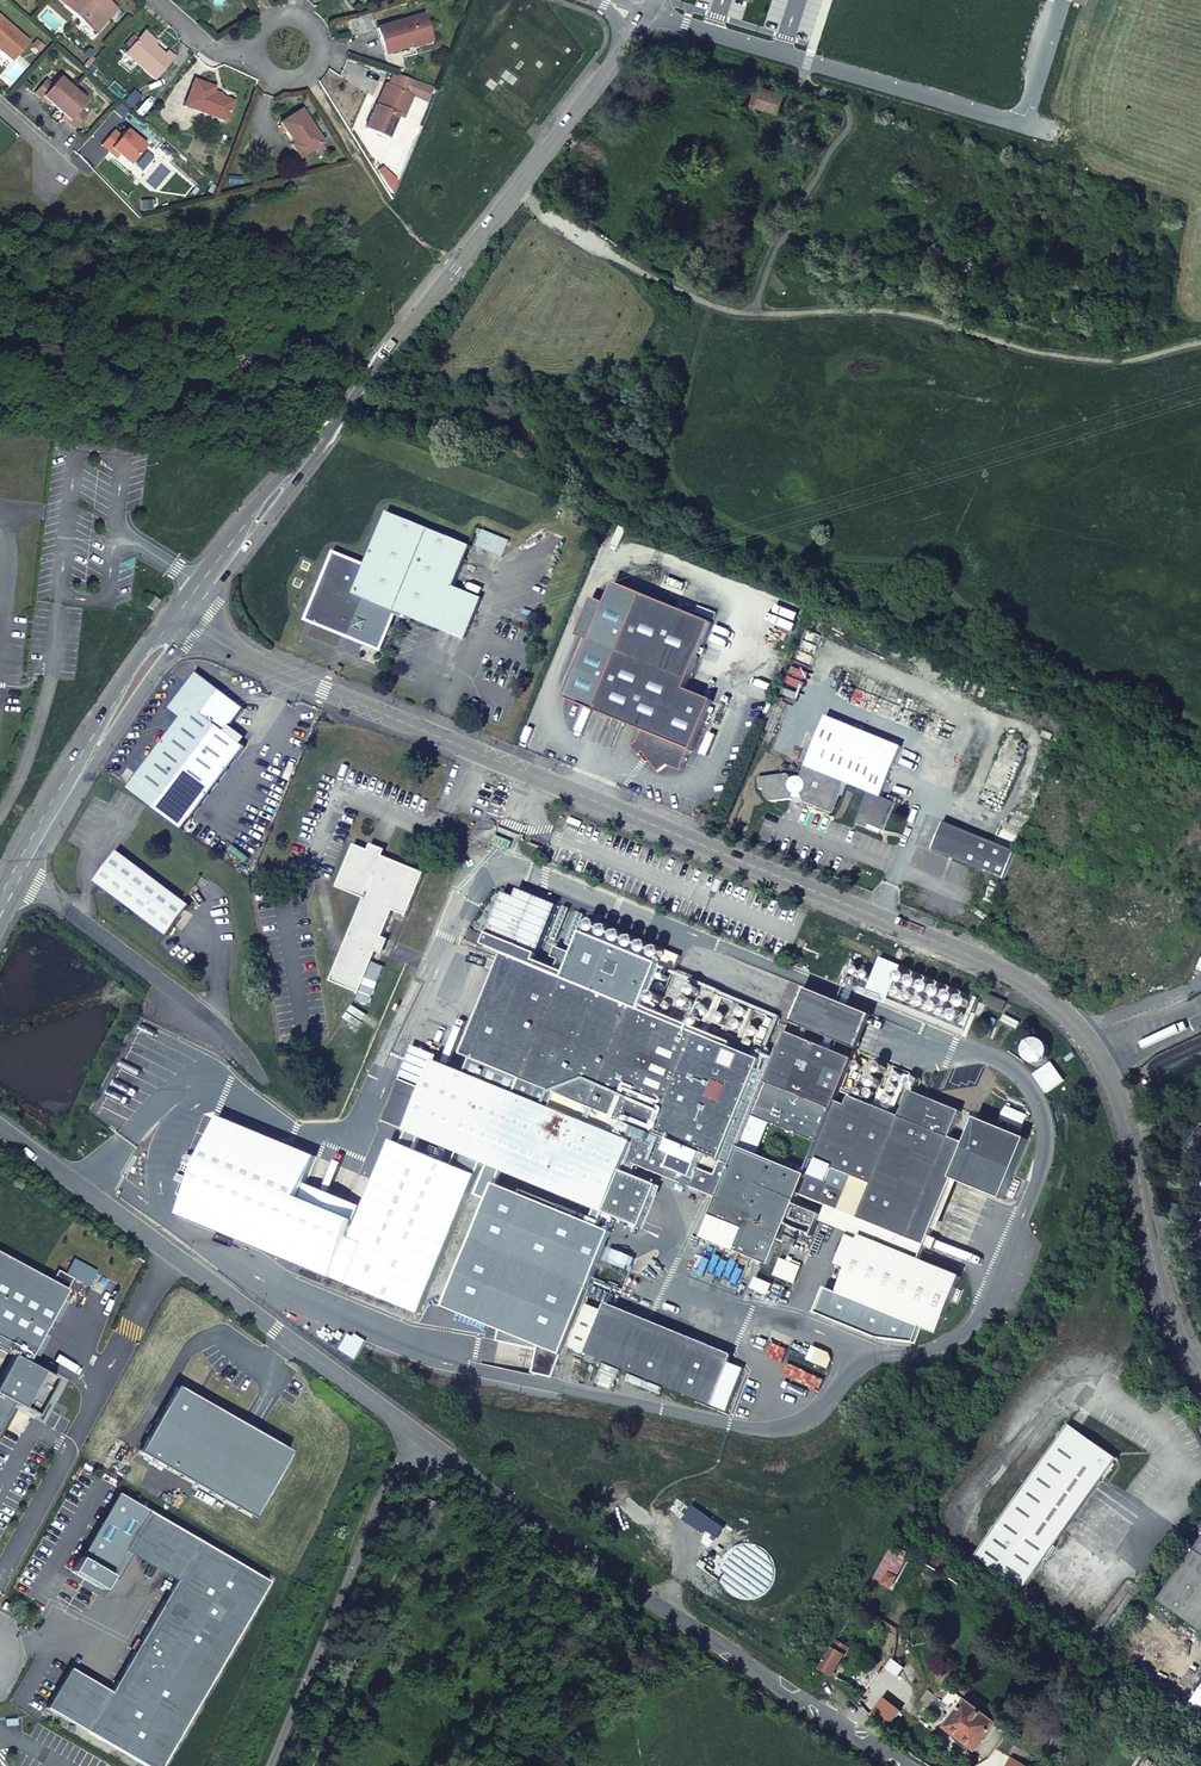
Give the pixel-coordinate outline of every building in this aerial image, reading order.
[(108,0),(106,0),(102,4),(98,1),(100,0),(69,0),(64,5),(82,21),(84,18),(99,30),(118,9),(108,0)] [(386,53),(409,45),(407,41),(429,33),(421,11),(377,27),(386,53)] [(14,60),(31,41),(0,14),(0,48),(14,60)] [(97,33),(99,30),(84,18),(82,21),(97,33)] [(144,32),(141,35),(155,47),(158,43),(144,32)] [(407,41),(409,45),(431,38),(429,33),(407,41)] [(155,47),(141,35),(125,54),(155,80),(175,58),(167,51),(165,55),(155,47)] [(365,127),(387,137),(396,116),(402,118),(412,95),(418,82),(393,73),(388,84),(380,100),(377,98),(365,127)] [(35,94),(42,99),(44,97),(49,102),(65,116),(71,121),(69,123),(75,129),(87,115),(81,110),(88,102),(60,78),(53,85),(47,79),(35,94)] [(234,101),(219,95),(215,97),(211,95),(213,90),(214,86),(194,79),(184,105),(227,121),(234,101)] [(425,100),(431,87),(418,82),(412,95),(425,100)] [(384,83),(377,98),(380,100),(388,84),(384,83)] [(794,97),(755,85),(749,108),(759,111),(760,106),(781,112),(784,102),(792,104),(793,100),(796,101),(798,96),(794,95),(794,97)] [(828,120),(831,114),(796,102),(794,109),(828,120)] [(280,124),(293,144),(297,141),(305,153),(321,143),(300,110),(280,124)] [(103,145),(110,151),(113,148),(121,155),(131,164),(147,146),(128,130),(123,136),(116,130),(103,145)] [(297,141),(293,144),(289,146),(297,158),(305,153),(297,141)] [(113,148),(110,151),(118,158),(121,155),(113,148)] [(790,193),(796,182),(789,179),(783,190),(790,193)] [(439,631),(461,639),(478,598),(456,589),(472,548),(389,514),(367,569),(344,560),(336,557),(317,605),(318,605),(325,608),(318,625),(345,636),(348,629),(367,637),(364,644),(382,651),(388,635),(397,613),(439,631)] [(160,603),(154,598),(147,608),(153,613),(160,603)] [(478,598),(461,639),(466,641),(483,600),(478,598)] [(712,626),(643,598),(596,714),(642,733),(638,745),(631,751),(639,760),(642,757),(659,777),(669,769),(682,774),(690,753),(694,754),(714,703),(686,692),(712,626)] [(318,605),(317,605),(310,622),(318,625),(325,608),(318,605)] [(345,636),(364,644),(367,637),(348,629),(345,636)] [(125,787),(180,830),(245,747),(224,731),(241,709),(195,672),(167,708),(180,718),(125,787)] [(807,768),(805,768),(801,781),(798,780),(796,781),(794,781),(789,776),(760,781),(761,792),(765,792),(766,795),(767,798),(768,801),(769,803),(771,804),(773,804),(776,804),(793,802),(794,801),(796,795),(801,796),(803,800),(805,805),(833,816),(845,785),(869,794),(856,825),(868,830),(869,826),(882,832),(893,804),(881,799),(895,763),(838,739),(844,726),(827,719),(807,768)] [(901,750),(844,726),(838,739),(895,763),(901,750)] [(701,816),(698,824),(708,828),(711,820),(701,816)] [(1015,852),(943,823),(932,851),(1004,880),(1015,852)] [(372,843),(369,850),(383,856),(386,849),(372,843)] [(360,993),(377,951),(383,937),(394,910),(408,915),(425,873),(383,856),(369,850),(355,844),(338,887),(365,898),(331,981),(360,993)] [(118,852),(111,861),(127,858),(118,852)] [(127,858),(111,861),(102,872),(105,888),(168,936),(190,907),(127,858)] [(105,888),(102,872),(96,882),(105,888)] [(585,950),(596,955),(602,957),(652,977),(663,949),(597,921),(585,950)] [(383,937),(377,951),(384,954),(390,940),(383,937)] [(463,1055),(474,1059),(515,959),(505,955),(463,1055)] [(596,955),(585,982),(590,984),(602,957),(596,955)] [(548,972),(515,959),(474,1059),(506,1072),(501,1083),(517,1090),(516,1093),(437,1060),(425,1088),(402,1079),(385,1121),(419,1135),(484,1162),(606,1211),(627,1160),(719,1196),(703,1237),(770,1264),(786,1224),(813,1234),(820,1219),(821,1215),(794,1204),(806,1175),(757,1154),(770,1123),(819,1143),(812,1159),(817,1161),(812,1173),(803,1195),(825,1203),(839,1209),(908,1238),(902,1252),(919,1258),(932,1228),(953,1179),(958,1181),(1003,1200),(1029,1139),(977,1118),(971,1115),(966,1127),(973,1130),(970,1136),(966,1134),(963,1142),(951,1137),(962,1112),(911,1090),(900,1115),(892,1112),(877,1106),(850,1096),(846,1105),(837,1101),(854,1059),(787,1032),(777,1057),(769,1074),(759,1070),(764,1059),(757,1057),(698,1033),(548,972)] [(550,968),(548,972),(698,1033),(699,1029),(590,984),(585,982),(550,968)] [(872,1015),(805,988),(791,1022),(858,1049),(872,1015)] [(1007,1001),(990,994),(986,1003),(1002,1010),(1007,1001)] [(752,1053),(757,1055),(759,1050),(771,1018),(767,1016),(768,1015),(716,995),(711,1006),(701,1002),(692,1022),(703,1027),(701,1033),(751,1053),(752,1053)] [(759,1050),(757,1055),(757,1057),(764,1059),(759,1070),(769,1074),(777,1057),(759,1050)] [(1053,1062),(1035,1074),(1048,1092),(1065,1079),(1053,1062)] [(893,1069),(877,1106),(892,1112),(907,1074),(893,1069)] [(226,1123),(188,1213),(421,1311),(484,1162),(419,1135),(411,1145),(394,1143),(356,1234),(294,1208),(314,1160),(226,1123)] [(958,1181),(953,1179),(932,1228),(937,1230),(958,1181)] [(902,1252),(908,1238),(839,1209),(825,1203),(821,1215),(820,1219),(831,1223),(860,1235),(902,1252)] [(902,1252),(860,1235),(837,1291),(936,1334),(960,1276),(919,1258),(902,1252)] [(23,1360),(3,1395),(0,1393),(0,1436),(19,1402),(46,1417),(65,1384),(31,1365),(72,1291),(0,1252),(0,1348),(23,1360)] [(800,1266),(782,1259),(775,1275),(793,1282),(800,1266)] [(608,1302),(604,1310),(730,1362),(733,1354),(608,1302)] [(601,1359),(712,1405),(724,1376),(730,1362),(604,1310),(588,1303),(570,1346),(589,1354),(587,1359),(599,1364),(601,1359)] [(724,1376),(712,1405),(718,1407),(730,1379),(724,1376)] [(182,1389),(143,1451),(254,1519),(292,1456),(182,1389)] [(1024,1590),(1113,1466),(1089,1449),(1094,1441),(1070,1423),(976,1555),(1024,1590)] [(1089,1449),(1113,1466),(1119,1458),(1094,1441),(1089,1449)] [(55,1704),(158,1765),(160,1765),(273,1581),(153,1509),(130,1548),(182,1580),(114,1691),(77,1668),(55,1704)] [(1197,1549),(1160,1601),(1200,1629),(1200,1543),(1197,1549)] [(887,1555),(879,1568),(887,1573),(902,1549),(894,1544),(887,1555)] [(833,1646),(820,1668),(833,1676),(847,1654),(833,1646)] [(996,1724),(967,1702),(947,1728),(976,1750),(996,1724)]
